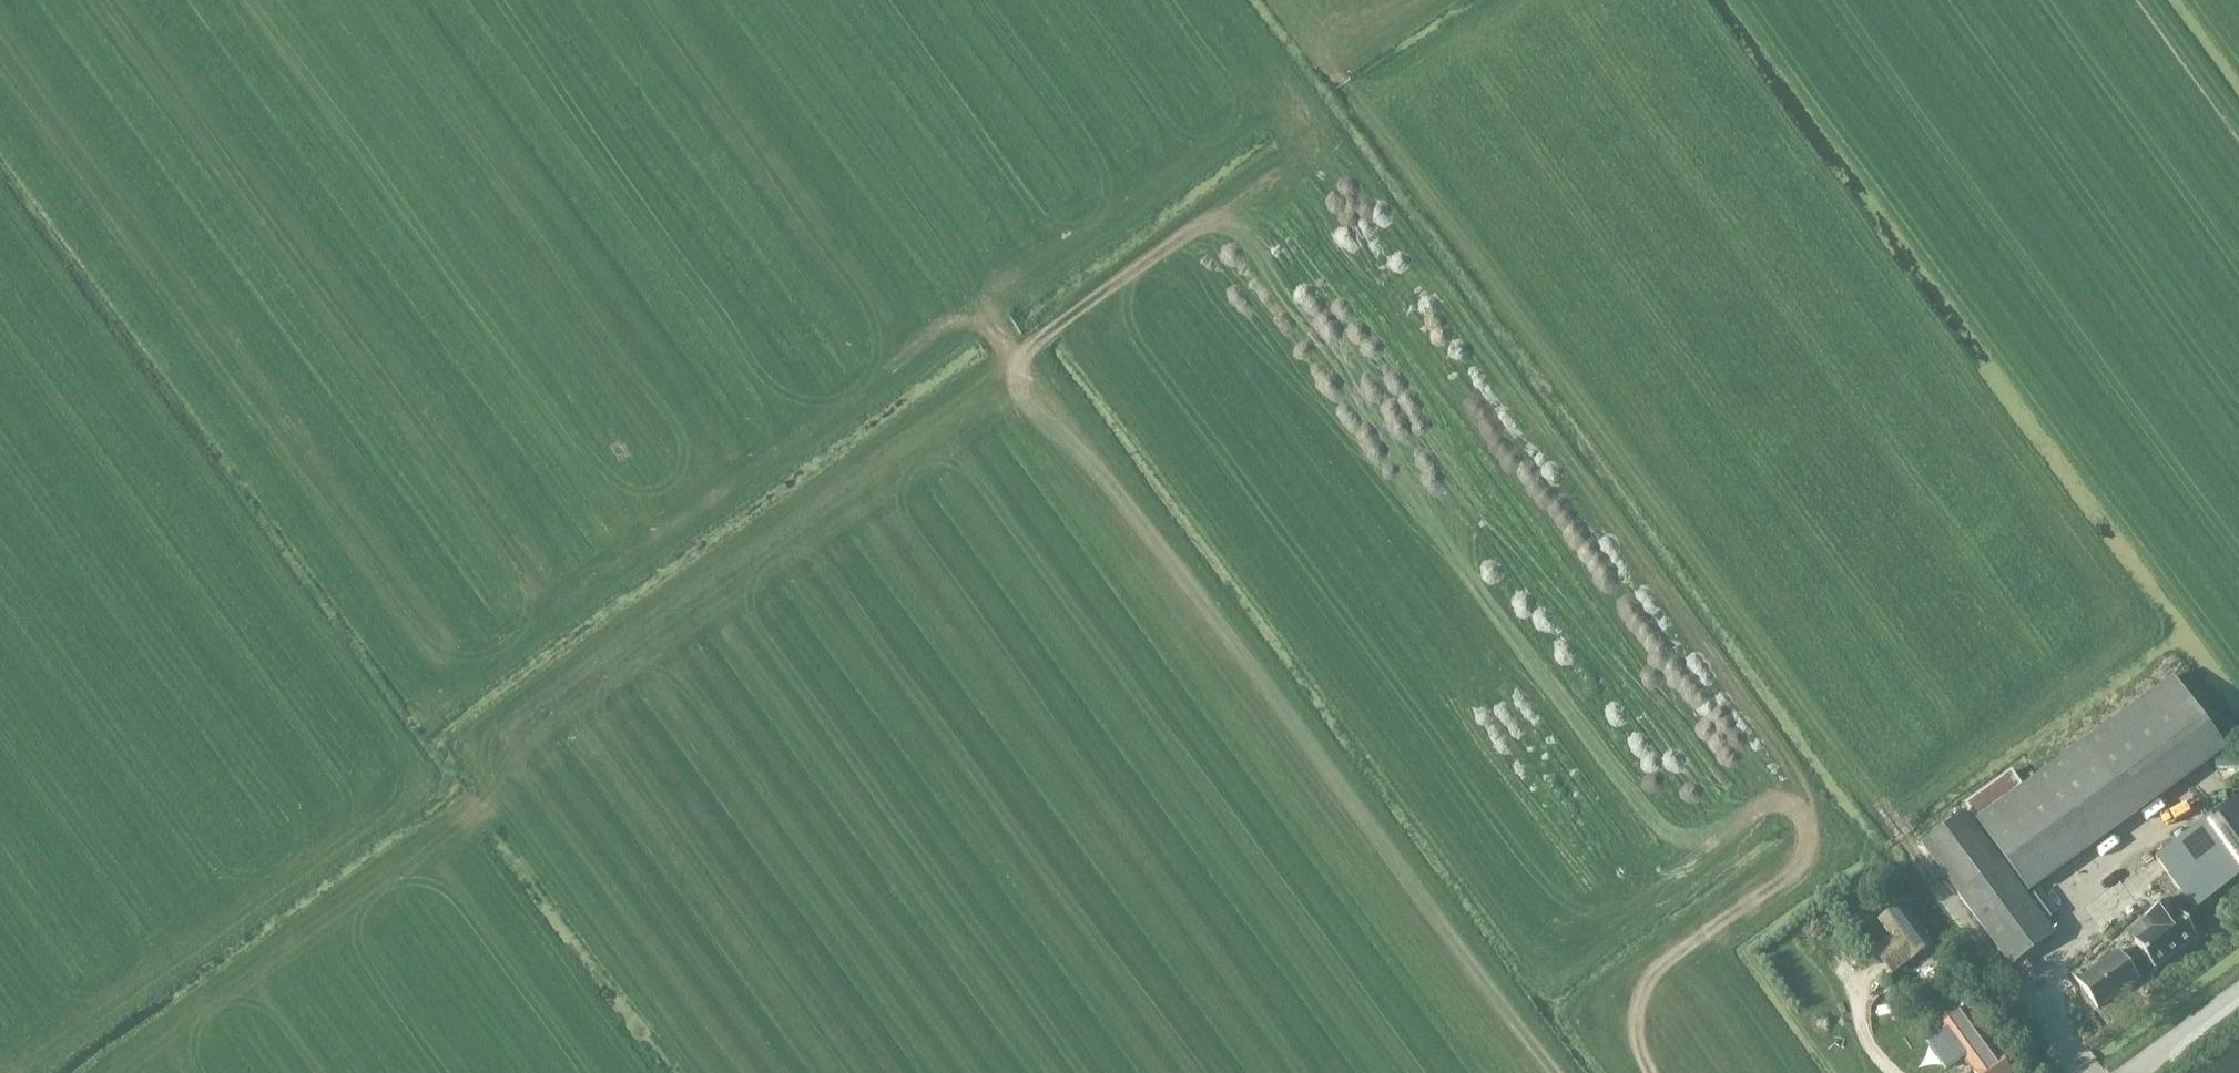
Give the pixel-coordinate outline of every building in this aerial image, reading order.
[(2012,794),(1993,807),(1981,791),(1964,803),(2027,892),(2225,748),(2172,676),(2012,794)] [(1964,812),(1920,844),(2010,966),(2054,933),(1964,812)] [(2167,898),(2142,915),(2150,927),(2132,940),(2152,967),(2195,936),(2181,917),(2225,885),(2186,831),(2153,855),(2180,893),(2169,900),(2167,898)] [(2138,844),(2115,853),(2119,864),(2142,854),(2138,844)] [(1891,938),(1873,951),(1890,974),(1931,944),(1901,903),(1878,920),(1891,938)] [(2115,949),(2076,979),(2098,1008),(2137,979),(2115,949)] [(1929,1046),(1945,1067),(1960,1056),(1973,1072),(2011,1072),(1985,1035),(1969,1012),(1944,1030),(1946,1033),(1929,1046)]
